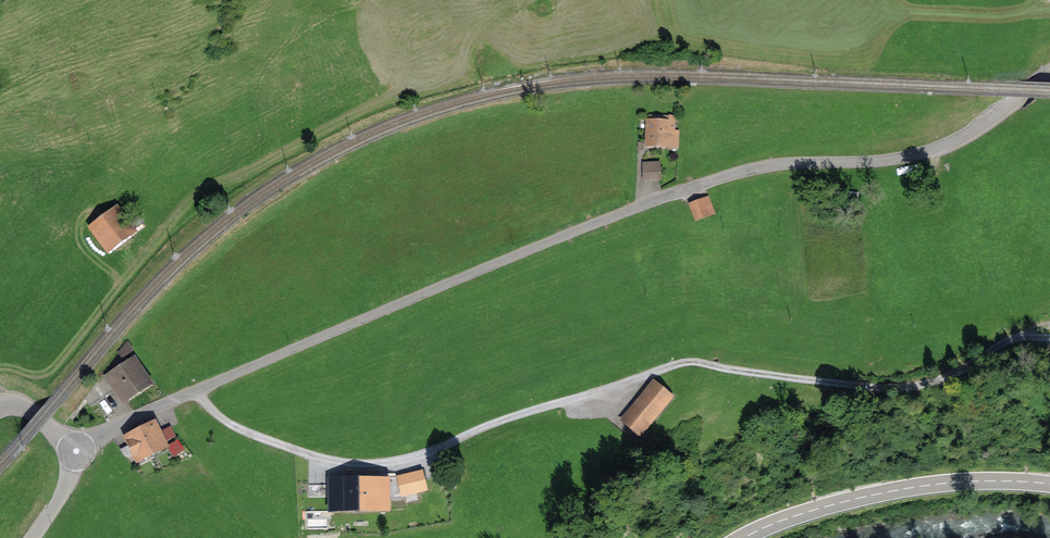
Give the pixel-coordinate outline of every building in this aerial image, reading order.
[(679,147),(680,129),(676,129),(676,115),(649,114),(649,118),(647,118),(645,146),(679,147)] [(662,180),(661,160),(642,161),(643,180),(662,180)] [(716,213),(709,194),(689,202),(696,220),(716,213)] [(138,229),(136,227),(146,221),(140,212),(130,219),(118,203),(88,225),(107,251),(138,229)] [(134,349),(128,340),(118,351),(122,357),(134,349)] [(86,398),(93,408),(116,392),(123,402),(154,381),(135,353),(104,375),(86,398)] [(640,433),(670,398),(654,384),(624,420),(640,433)] [(137,461),(170,444),(156,418),(123,434),(137,461)] [(389,509),(389,476),(330,477),(330,510),(389,509)]
